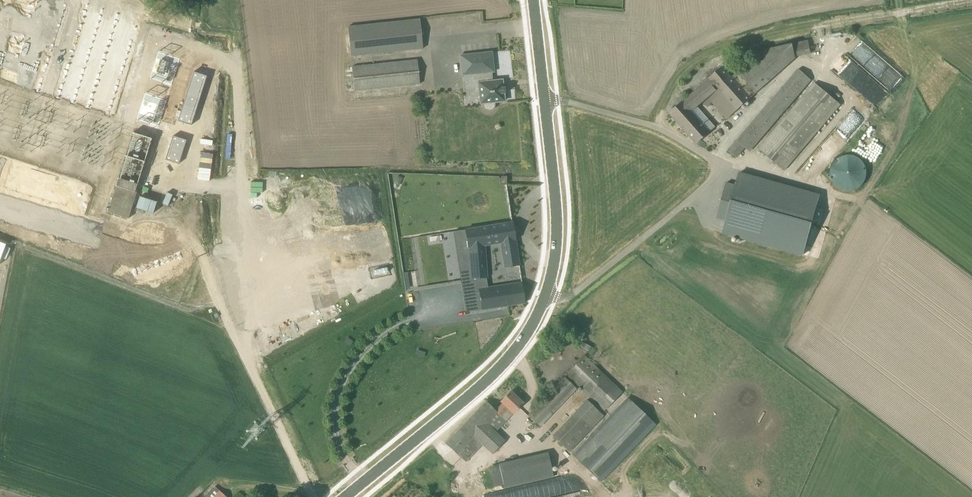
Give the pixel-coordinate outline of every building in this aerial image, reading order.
[(420,19),(348,26),(351,56),(423,49),(420,19)] [(859,39),(833,69),(877,107),(904,76),(877,53),(871,60),(875,63),(873,66),(876,68),(870,76),(859,66),(861,63),(856,59),(861,53),(864,56),(871,49),(859,39)] [(762,50),(732,77),(751,98),(781,72),(796,58),(795,57),(811,54),(808,40),(792,43),(762,50)] [(481,104),(482,103),(484,103),(484,106),(484,107),(484,108),(485,109),(486,110),(487,111),(488,111),(489,111),(490,111),(491,111),(492,110),(493,109),(494,109),(494,108),(495,107),(495,106),(495,105),(495,102),(504,101),(504,94),(506,93),(505,87),(501,88),(500,81),(502,81),(502,82),(502,80),(492,81),(491,72),(494,72),(492,52),(460,56),(462,75),(474,74),(475,84),(478,83),(481,104)] [(417,60),(351,67),(354,92),(419,85),(417,60)] [(727,119),(751,98),(732,77),(723,66),(669,113),(696,144),(715,127),(707,117),(698,107),(703,102),(707,107),(712,103),(727,119)] [(750,152),(812,81),(798,69),(728,150),(737,158),(746,148),(750,152)] [(785,170),(841,105),(815,83),(758,149),(785,170)] [(170,129),(164,149),(176,154),(183,134),(170,129)] [(822,152),(830,144),(826,140),(807,160),(820,171),(830,160),(822,152)] [(850,190),(853,190),(856,189),(859,188),(861,186),(863,184),(864,182),(865,180),(866,177),(867,173),(867,171),(866,168),(865,166),(865,165),(863,162),(862,160),(860,159),(857,157),(856,156),(854,155),(850,155),(847,155),(845,156),(842,157),(839,158),(837,159),(835,161),(834,163),(832,166),(831,168),(831,171),(831,174),(831,177),(832,180),(833,182),(836,185),(838,188),(841,189),(844,190),(850,190)] [(727,183),(717,218),(726,220),(722,232),(803,255),(820,196),(739,173),(736,185),(727,183)] [(128,219),(136,192),(135,192),(137,184),(118,178),(108,212),(128,219)] [(519,265),(515,240),(513,222),(465,230),(467,246),(470,246),(472,278),(488,277),(487,244),(503,241),(506,267),(519,265)] [(488,286),(479,288),(482,308),(502,305),(525,302),(521,281),(507,283),(488,286)] [(567,374),(605,411),(622,393),(584,356),(567,374)] [(540,427),(577,389),(564,377),(528,415),(540,427)] [(495,431),(522,402),(510,391),(501,401),(503,403),(496,410),(486,401),(445,444),(457,455),(465,463),(482,445),(492,454),(505,439),(495,431)] [(570,451),(603,415),(587,400),(553,436),(570,451)] [(582,455),(590,463),(601,453),(593,444),(582,455)] [(504,489),(554,477),(548,452),(498,464),(504,489)] [(215,486),(205,496),(227,496),(215,486)]
